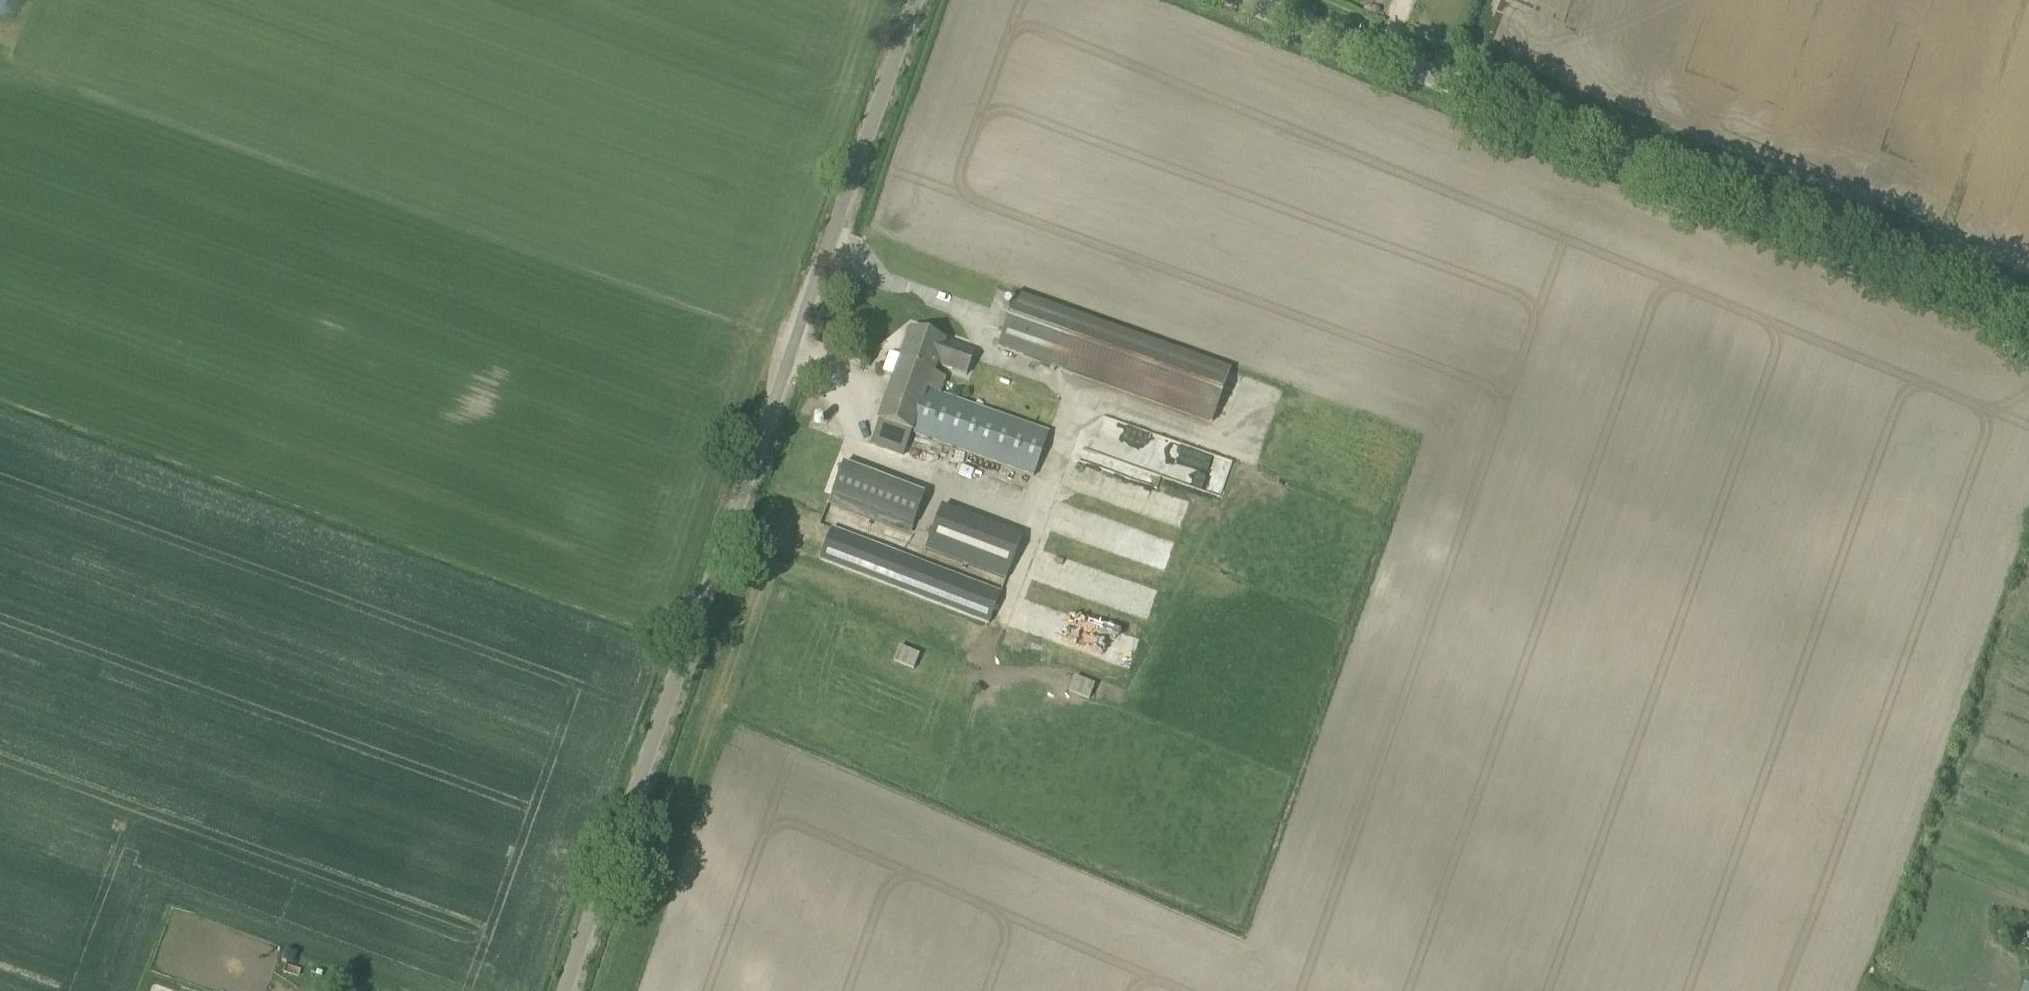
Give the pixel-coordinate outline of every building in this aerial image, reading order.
[(1213,422),(1231,371),(1017,296),(999,347),(1213,422)] [(967,377),(975,354),(944,343),(910,331),(871,445),(904,456),(912,434),(1035,477),(1050,435),(940,396),(946,380),(932,375),(936,366),(967,377)] [(1218,501),(1230,463),(1090,420),(1079,459),(1218,501)] [(861,474),(845,468),(833,498),(850,504),(861,474)] [(1183,528),(1188,514),(1098,481),(1093,495),(1183,528)] [(1006,582),(1022,537),(942,507),(925,552),(1006,582)] [(990,625),(1002,594),(831,529),(820,560),(990,625)] [(892,663),(912,670),(917,657),(896,649),(892,663)] [(1072,677),(1066,692),(1088,701),(1094,687),(1072,677)] [(2016,942),(2028,945),(2028,922),(2022,921),(2016,942)]
